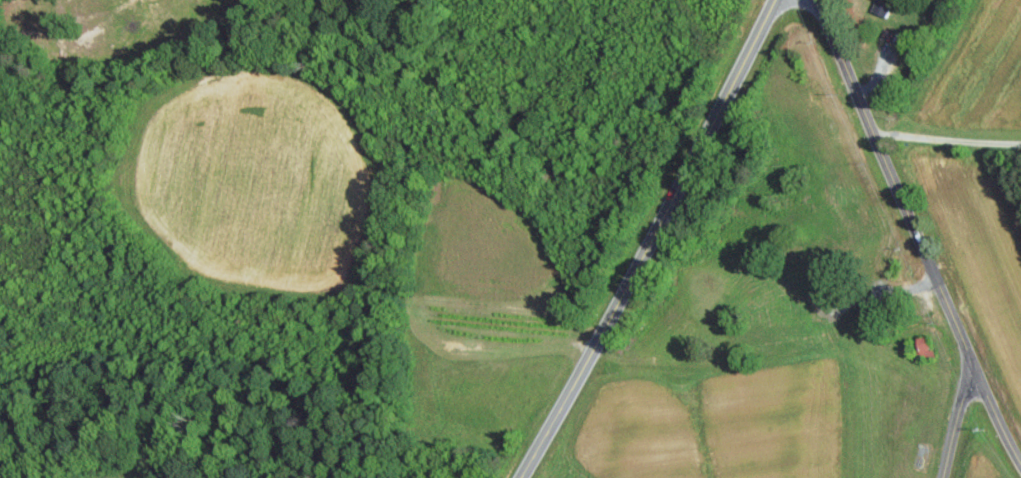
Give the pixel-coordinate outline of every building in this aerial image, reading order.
[(868,12),(883,18),(890,0),(873,0),(868,12)] [(915,361),(932,357),(926,335),(910,340),(915,361)]
